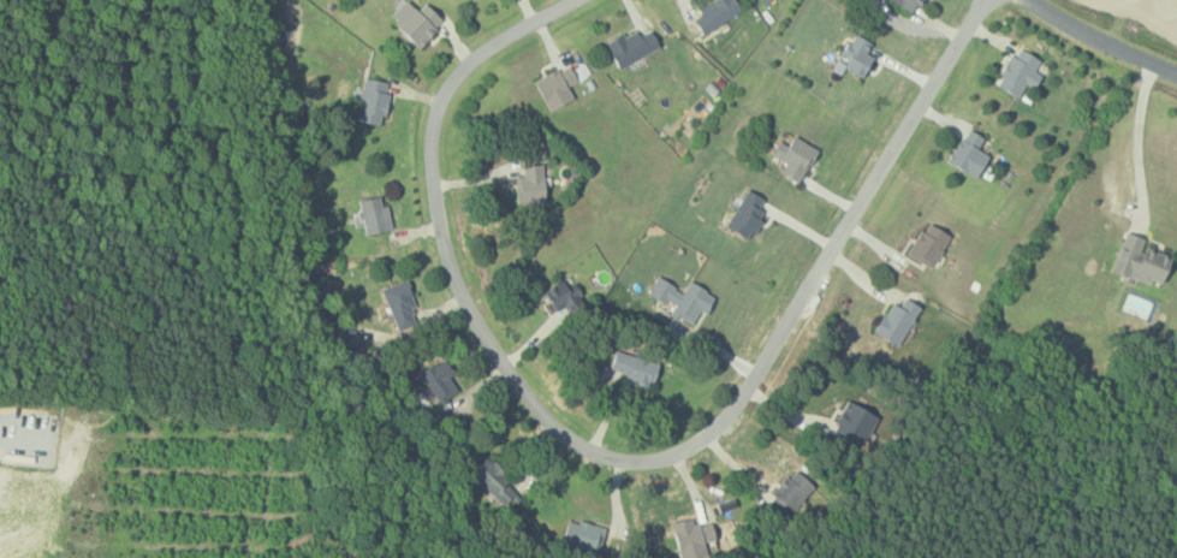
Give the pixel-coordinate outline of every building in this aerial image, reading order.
[(418,9),(409,0),(405,0),(390,16),(421,45),(445,19),(425,1),(418,9)] [(703,33),(743,9),(737,0),(714,0),(692,14),(703,33)] [(915,12),(922,0),(896,0),(915,12)] [(661,47),(653,28),(642,32),(639,26),(608,40),(620,65),(661,47)] [(873,41),(856,31),(843,53),(849,57),(845,65),(864,76),(875,56),(867,51),(873,41)] [(1036,69),(1042,59),(1019,45),(997,83),(1019,96),(1027,82),(1035,87),(1043,73),(1036,69)] [(568,83),(590,74),(585,63),(572,68),(570,64),(536,77),(549,110),(574,100),(568,83)] [(357,120),(384,123),(388,90),(365,87),(365,91),(355,90),(353,101),(360,102),(357,120)] [(986,136),(969,126),(949,161),(977,176),(990,153),(980,148),(986,136)] [(787,162),(782,170),(800,181),(820,148),(795,134),(789,144),(781,139),(773,154),(787,162)] [(546,202),(545,163),(523,164),(523,173),(516,173),(517,203),(546,202)] [(727,224),(750,238),(765,212),(759,208),(765,197),(749,188),(727,224)] [(367,233),(393,227),(387,204),(383,205),(380,194),(359,199),(367,233)] [(935,267),(952,233),(927,220),(910,254),(935,267)] [(1114,269),(1163,285),(1173,254),(1144,244),(1147,236),(1126,229),(1114,269)] [(557,309),(565,304),(567,308),(591,293),(577,270),(545,290),(557,309)] [(646,294),(693,322),(700,310),(706,313),(717,294),(691,279),(685,290),(658,274),(646,294)] [(397,329),(417,320),(412,308),(418,305),(406,277),(380,288),(397,329)] [(892,300),(876,332),(901,345),(922,302),(907,294),(902,305),(892,300)] [(615,369),(651,385),(660,363),(618,345),(603,380),(609,382),(615,369)] [(424,412),(462,389),(441,355),(410,374),(419,390),(413,393),(424,412)] [(834,432),(863,446),(878,413),(849,399),(834,432)] [(470,471),(502,505),(523,485),(491,451),(470,471)] [(817,487),(798,468),(767,499),(786,518),(817,487)] [(598,555),(607,530),(571,516),(562,541),(598,555)] [(695,525),(692,516),(672,522),(683,557),(699,557),(709,555),(707,545),(719,542),(712,520),(695,525)]
